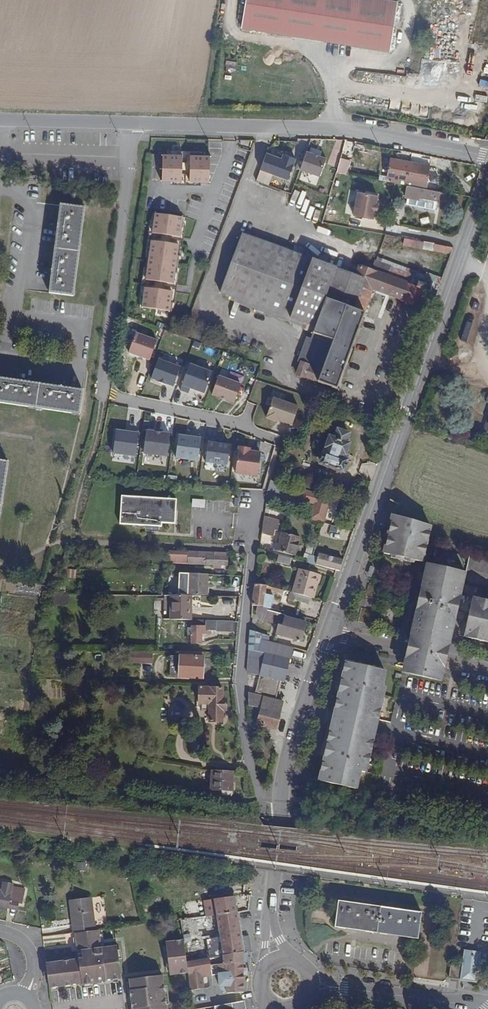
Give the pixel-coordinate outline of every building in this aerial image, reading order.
[(242,22),(388,49),(398,0),(245,0),(242,22)] [(296,156),(269,146),(261,167),(288,177),(296,156)] [(326,155),(307,149),(300,168),(320,174),(326,155)] [(184,156),(165,155),(164,180),(183,181),(184,156)] [(184,156),(183,181),(188,181),(188,162),(192,162),(192,156),(184,156)] [(212,157),(192,156),(192,162),(188,162),(188,181),(211,182),(212,157)] [(431,160),(411,156),(410,162),(407,181),(406,186),(407,186),(425,189),(431,160)] [(402,180),(407,181),(410,162),(390,158),(386,177),(391,178),(390,183),(401,185),(402,180)] [(449,202),(450,195),(425,189),(407,186),(405,197),(419,200),(420,198),(437,201),(437,200),(448,202),(449,202)] [(353,216),(372,219),(374,212),(376,204),(377,197),(357,193),(353,216)] [(60,205),(49,294),(72,296),(84,208),(60,205)] [(185,226),(186,217),(155,213),(153,221),(155,221),(154,232),(181,236),(183,225),(185,226)] [(181,236),(154,232),(152,239),(180,243),(181,236)] [(416,308),(422,292),(417,290),(419,285),(417,284),(418,279),(414,278),(411,287),(371,272),(360,268),(356,278),(241,236),(220,295),(314,331),(310,340),(307,339),(298,364),(300,365),(296,378),(336,392),(373,291),(401,301),(401,302),(416,308)] [(180,243),(152,239),(151,250),(149,249),(146,266),(148,266),(147,277),(174,281),(176,270),(178,271),(180,254),(178,254),(180,243)] [(411,240),(410,245),(435,250),(436,245),(414,240),(411,240)] [(436,245),(435,250),(451,253),(453,248),(438,245),(436,245)] [(376,257),(371,272),(411,287),(414,278),(416,271),(376,257)] [(174,281),(147,277),(145,284),(173,288),(174,281)] [(173,288),(145,284),(144,295),(142,294),(140,303),(172,308),(173,299),(171,299),(173,288)] [(158,338),(136,331),(128,352),(151,360),(158,338)] [(183,360),(160,352),(151,379),(173,386),(183,360)] [(212,370),(190,362),(180,389),(189,392),(191,387),(205,392),(212,370)] [(241,382),(219,375),(211,396),(234,404),(241,382)] [(78,415),(82,391),(0,379),(0,403),(78,415)] [(300,404),(273,395),(266,416),(292,425),(300,404)] [(139,431),(115,428),(113,452),(136,455),(139,431)] [(169,432),(146,429),(144,453),(167,456),(169,432)] [(330,438),(320,465),(343,473),(347,461),(343,459),(348,445),(346,444),(349,435),(337,430),(334,439),(330,438)] [(203,436),(180,433),(177,457),(200,460),(203,436)] [(231,440),(208,437),(205,461),(228,464),(231,440)] [(261,450),(238,447),(236,471),(259,474),(261,450)] [(283,484),(270,480),(267,491),(280,495),(283,484)] [(326,514),(330,498),(316,494),(308,520),(322,524),(323,524),(326,514)] [(146,525),(159,526),(161,527),(161,523),(175,524),(176,512),(176,500),(121,496),(120,523),(146,525)] [(204,507),(205,499),(192,498),(192,506),(204,507)] [(426,527),(390,517),(385,539),(387,540),(420,549),(421,546),(422,546),(423,541),(422,540),(424,532),(425,533),(426,527)] [(277,522),(264,518),(263,527),(274,530),(276,531),(277,526),(277,522)] [(274,530),(263,527),(262,534),(272,536),(274,530)] [(340,538),(342,530),(331,527),(329,535),(340,538)] [(281,534),(276,551),(294,556),(299,539),(281,534)] [(386,547),(383,546),(381,555),(389,556),(397,558),(403,560),(411,561),(418,563),(420,554),(419,554),(420,549),(387,540),(386,547)] [(318,554),(324,556),(327,549),(318,546),(316,554),(318,554)] [(224,554),(168,551),(168,562),(214,564),(220,564),(225,564),(225,560),(226,556),(224,556),(224,554)] [(340,566),(342,561),(324,556),(318,554),(316,561),(308,559),(308,563),(339,571),(340,566)] [(290,566),(292,559),(279,556),(276,563),(290,566)] [(410,630),(450,639),(450,638),(450,635),(452,631),(463,634),(462,637),(472,639),(472,635),(479,637),(478,641),(487,643),(487,602),(459,595),(462,584),(462,581),(464,573),(425,565),(423,571),(419,591),(418,595),(420,596),(419,604),(416,603),(410,630)] [(292,593),(314,599),(318,583),(319,575),(298,570),(292,593)] [(207,575),(188,574),(187,595),(206,596),(207,586),(207,575)] [(266,587),(255,585),(252,605),(263,606),(270,608),(273,597),(265,595),(265,590),(283,595),(284,591),(266,587)] [(296,595),(295,601),(308,605),(308,602),(309,599),(296,595)] [(163,596),(163,620),(190,620),(191,608),(191,597),(163,596)] [(278,626),(275,634),(300,641),(303,632),(306,624),(284,618),(285,615),(267,611),(268,609),(258,607),(256,613),(259,621),(278,626)] [(210,631),(232,632),(232,621),(204,621),(204,626),(191,627),(191,643),(202,643),(202,634),(210,634),(210,631)] [(410,630),(407,644),(446,653),(450,639),(410,630)] [(269,638),(269,637),(250,631),(247,673),(259,676),(278,681),(284,682),(289,660),(290,660),(293,649),(268,642),(269,638)] [(407,644),(407,645),(446,655),(446,653),(407,644)] [(446,655),(407,645),(406,647),(402,668),(411,670),(412,667),(431,671),(430,674),(441,676),(445,657),(446,655)] [(171,656),(170,676),(179,676),(179,677),(202,678),(203,666),(203,657),(203,654),(179,653),(179,656),(179,657),(171,656)] [(127,654),(127,664),(151,665),(152,655),(127,654)] [(378,669),(378,670),(379,668),(343,660),(335,692),(337,693),(340,680),(342,671),(344,662),(346,662),(371,668),(378,669)] [(379,686),(383,670),(378,670),(378,669),(377,671),(370,669),(371,668),(346,662),(344,672),(342,671),(340,680),(345,681),(342,693),(340,693),(339,695),(336,694),(335,701),(337,701),(336,709),(335,711),(372,719),(374,709),(377,710),(380,696),(382,687),(379,686)] [(430,674),(411,670),(410,675),(429,679),(430,674)] [(257,685),(276,688),(278,681),(259,676),(257,685)] [(342,693),(345,681),(340,680),(337,693),(336,694),(339,695),(340,693),(342,693)] [(256,692),(275,697),(275,693),(276,688),(257,685),(256,692)] [(208,704),(207,717),(210,718),(210,722),(221,722),(222,711),(226,711),(226,706),(226,700),(222,700),(223,689),(199,688),(198,703),(208,704)] [(248,698),(281,707),(282,702),(274,699),(275,697),(256,692),(255,694),(248,692),(248,698)] [(372,733),(370,741),(369,748),(367,755),(365,762),(365,763),(367,763),(382,696),(380,696),(377,710),(375,720),(372,719),(335,711),(336,709),(333,708),(330,724),(336,725),(372,733)] [(248,698),(248,706),(260,710),(257,724),(259,725),(259,728),(264,729),(265,726),(276,729),(278,717),(281,707),(248,698)] [(319,771),(317,780),(350,788),(353,778),(356,779),(358,771),(363,772),(363,771),(365,763),(365,762),(363,762),(364,755),(367,755),(369,748),(366,747),(368,740),(370,741),(372,733),(336,725),(330,724),(328,733),(330,734),(329,741),(326,740),(326,741),(326,744),(325,745),(329,745),(326,757),(323,756),(323,757),(321,763),(321,764),(324,764),(322,771),(320,771),(319,771)] [(186,768),(172,765),(170,773),(185,775),(186,768)] [(233,780),(233,772),(212,771),(211,790),(226,791),(232,791),(233,780)] [(365,772),(363,771),(363,772),(358,771),(356,779),(354,787),(361,788),(365,772)] [(0,891),(0,910),(6,911),(7,909),(8,902),(17,904),(18,905),(22,905),(25,891),(13,888),(13,885),(2,882),(0,891)] [(215,915),(237,913),(234,897),(203,901),(205,917),(215,915)] [(69,901),(73,933),(75,933),(94,931),(90,898),(69,901)] [(338,901),(335,927),(418,938),(421,912),(338,901)] [(16,911),(17,904),(8,902),(7,909),(16,911)] [(243,952),(237,913),(215,915),(219,937),(206,940),(209,959),(222,956),(243,952)] [(101,947),(97,930),(94,931),(75,933),(78,951),(81,950),(83,958),(79,958),(54,962),(55,972),(49,973),(51,989),(84,983),(83,980),(99,977),(98,974),(105,973),(105,976),(121,973),(116,945),(101,947)] [(46,960),(72,958),(70,933),(44,935),(46,960)] [(186,963),(182,941),(165,944),(167,958),(169,957),(170,961),(167,961),(170,976),(188,973),(186,963)] [(462,966),(460,980),(476,982),(480,953),(464,951),(462,966)] [(243,964),(243,952),(222,956),(222,963),(210,965),(209,959),(186,963),(188,973),(188,975),(243,964)] [(54,962),(47,964),(49,973),(55,972),(54,962)] [(243,964),(188,975),(193,1008),(202,1008),(207,1008),(204,986),(208,986),(209,994),(243,993),(243,964)] [(460,980),(462,966),(451,964),(449,978),(460,980)] [(122,977),(121,973),(105,976),(105,973),(98,974),(99,977),(83,980),(84,983),(84,984),(106,981),(106,979),(122,977)] [(162,975),(129,980),(130,983),(131,991),(130,991),(131,998),(135,997),(135,1002),(131,1002),(132,1008),(133,1008),(167,1008),(162,975)]
